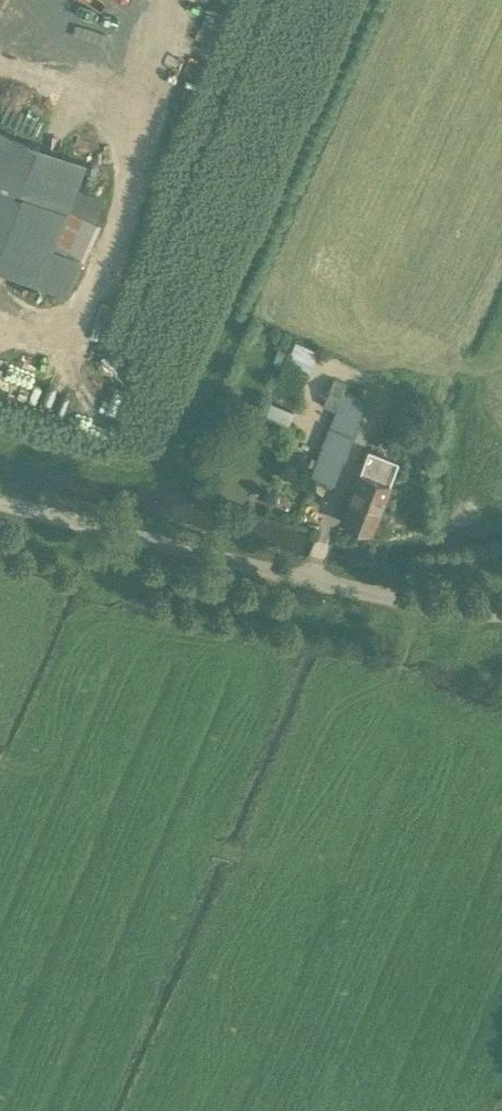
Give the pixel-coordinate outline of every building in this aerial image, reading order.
[(80,260),(81,260),(97,221),(92,219),(101,197),(74,187),(84,161),(0,127),(0,267),(67,294),(80,260)] [(308,368),(317,346),(297,337),(288,359),(308,368)] [(279,383),(299,391),(306,374),(286,366),(279,383)] [(333,479),(364,397),(343,389),(311,471),(333,479)] [(266,415),(286,423),(292,409),(271,401),(266,415)] [(370,531),(381,500),(388,482),(396,459),(367,448),(341,520),(370,531)]
